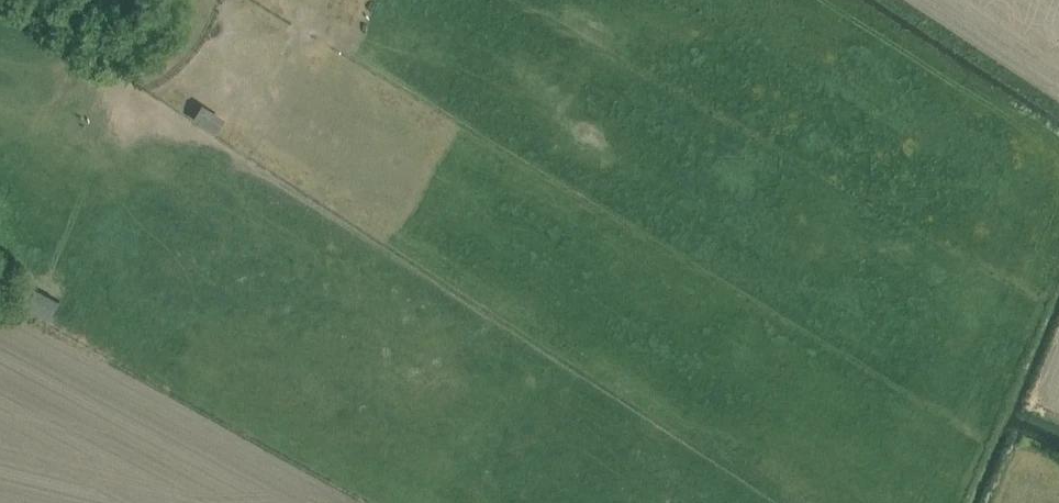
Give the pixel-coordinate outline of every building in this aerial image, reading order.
[(27,305),(49,317),(59,298),(37,287),(27,305)]
